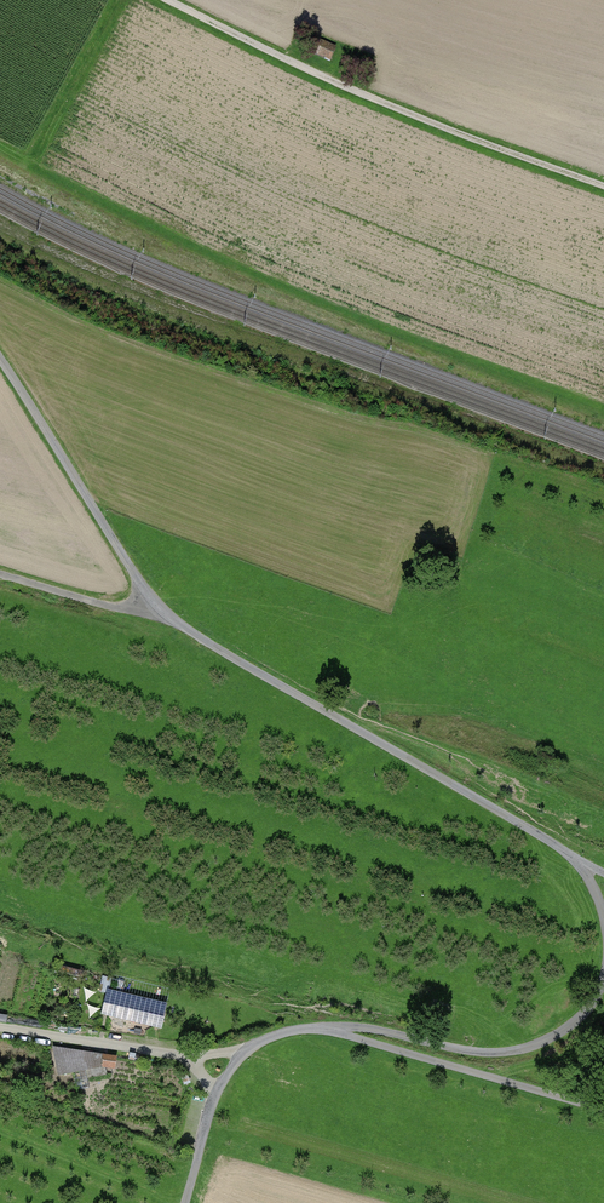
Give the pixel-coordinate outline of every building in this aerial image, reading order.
[(354,43),(329,32),(321,49),(345,61),(354,43)] [(168,1001),(108,987),(101,1016),(161,1031),(168,1001)] [(134,1058),(59,1045),(56,1067),(131,1079),(134,1058)] [(188,1074),(181,1076),(184,1086),(191,1084),(188,1074)]
